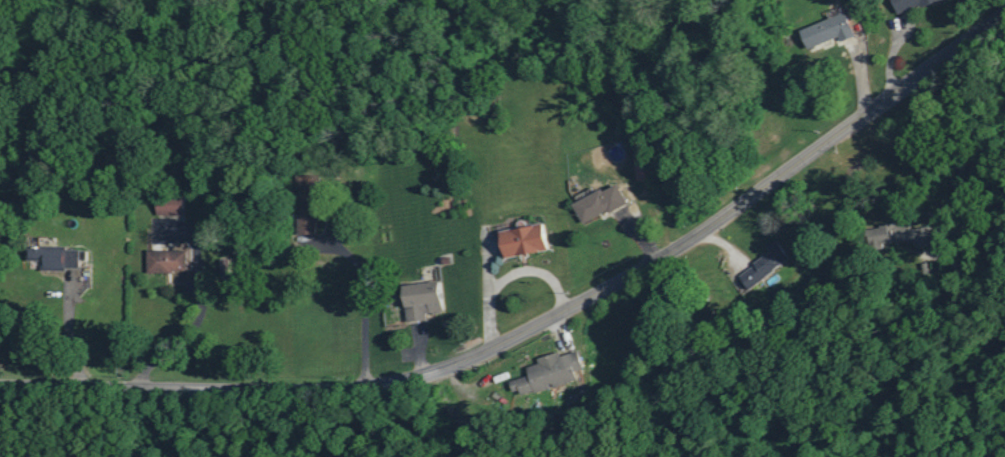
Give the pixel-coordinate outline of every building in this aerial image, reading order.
[(901,15),(940,0),(896,0),(901,15)] [(804,30),(812,48),(840,36),(843,41),(857,35),(844,5),(828,12),(831,18),(804,30)] [(638,153),(639,180),(655,180),(654,153),(638,153)] [(320,234),(320,219),(327,219),(326,174),(302,174),(304,234),(320,234)] [(630,202),(619,182),(576,205),(586,224),(630,202)] [(159,198),(158,215),(187,215),(188,198),(159,198)] [(508,258),(552,249),(547,223),(503,231),(508,258)] [(931,227),(912,229),(912,223),(871,227),(873,245),(916,240),(917,247),(933,245),(931,227)] [(793,257),(779,240),(770,247),(773,250),(743,275),(753,288),(793,257)] [(46,267),(84,268),(85,247),(32,245),(32,257),(47,258),(46,267)] [(190,250),(150,249),(149,271),(190,272),(190,250)] [(446,313),(446,283),(409,283),(408,320),(428,320),(428,313),(446,313)] [(513,381),(517,397),(581,380),(578,371),(586,369),(582,351),(563,356),(562,352),(539,358),(541,364),(529,367),(532,376),(513,381)]
